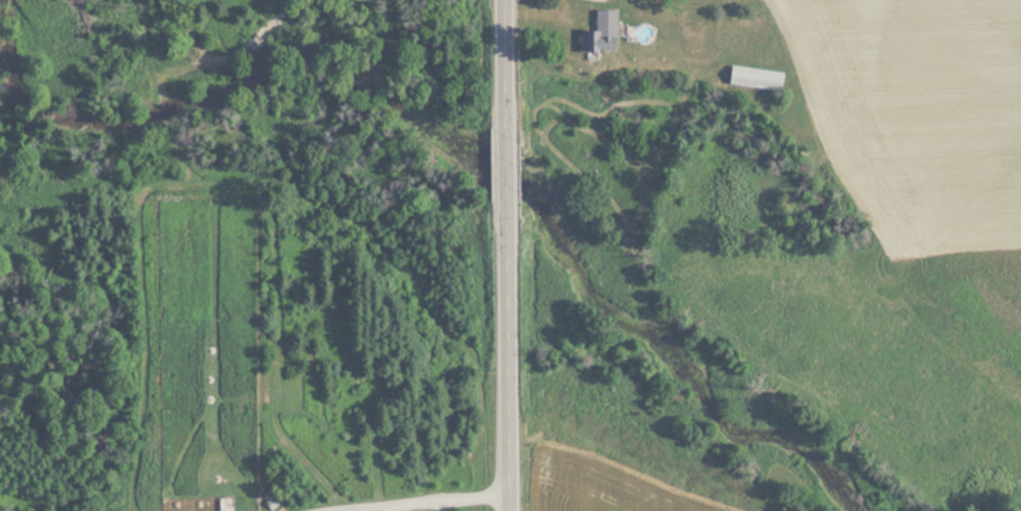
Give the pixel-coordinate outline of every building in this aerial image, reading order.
[(614,12),(592,12),(592,33),(579,33),(579,53),(614,53),(614,12)] [(254,35),(266,46),(286,26),(274,15),(254,35)] [(725,86),(778,92),(780,73),(727,67),(725,86)] [(229,499),(218,499),(218,510),(229,510),(229,499)]
